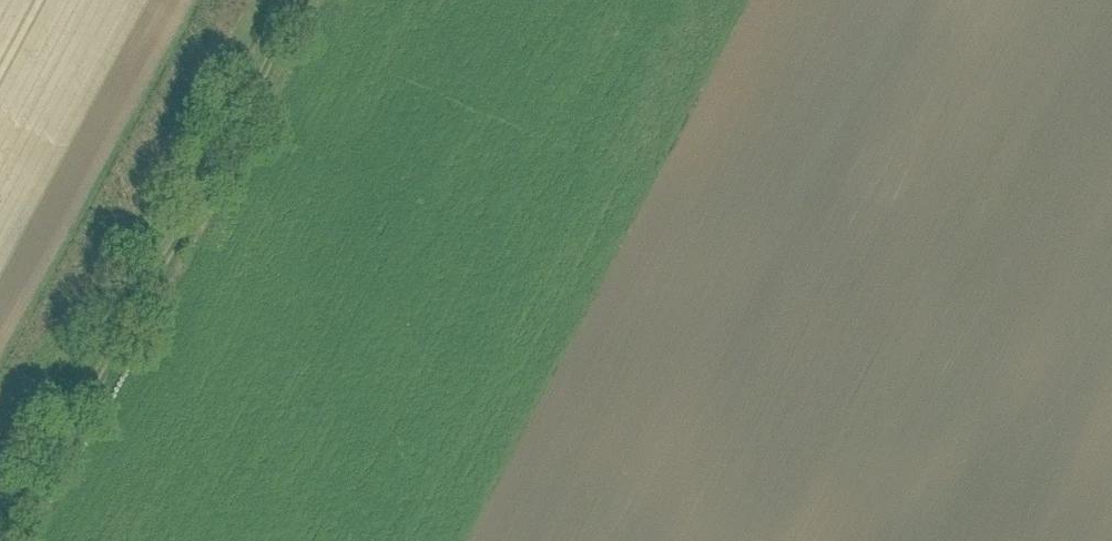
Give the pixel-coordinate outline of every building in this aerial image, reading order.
[(1,466),(8,450),(0,446),(0,466),(1,466)]
